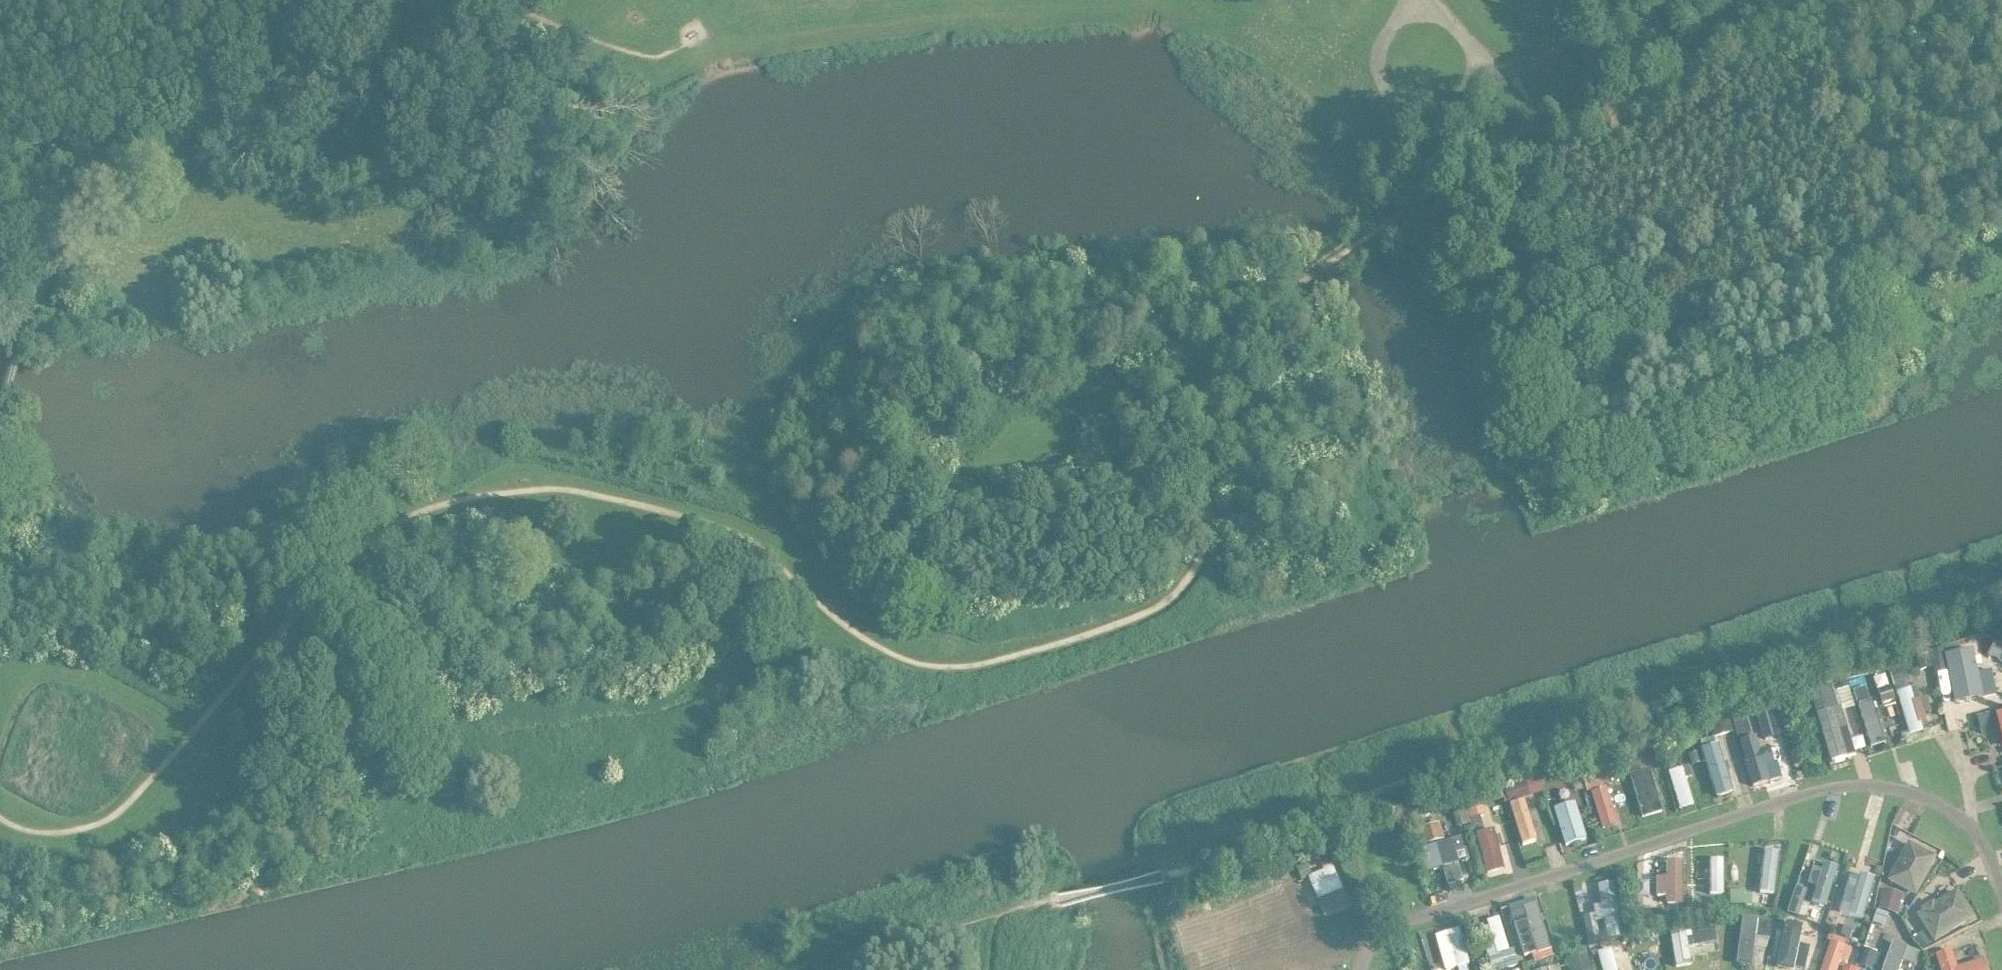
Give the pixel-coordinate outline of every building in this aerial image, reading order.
[(1986,653),(2001,661),(2001,642),(1994,638),(1986,653)] [(1972,649),(1945,654),(1954,701),(1981,695),(1972,649)] [(1894,659),(1900,680),(1911,677),(1905,656),(1894,659)] [(1846,694),(1858,691),(1855,677),(1842,681),(1846,694)] [(1866,683),(1871,697),(1883,693),(1879,679),(1866,683)] [(1805,707),(1825,702),(1820,680),(1800,685),(1805,707)] [(1926,734),(1918,702),(1923,701),(1920,688),(1900,693),(1912,738),(1926,734)] [(1742,700),(1750,726),(1764,721),(1776,759),(1798,752),(1782,699),(1760,706),(1756,696),(1742,700)] [(1888,744),(1875,699),(1859,704),(1873,748),(1888,744)] [(1849,759),(1835,713),(1819,718),(1833,763),(1849,759)] [(1695,755),(1688,737),(1676,742),(1683,760),(1695,755)] [(1754,790),(1772,785),(1767,770),(1778,767),(1772,749),(1763,752),(1759,741),(1741,747),(1754,790)] [(1735,797),(1722,747),(1707,751),(1720,801),(1735,797)] [(1631,776),(1645,820),(1656,817),(1652,801),(1660,798),(1652,769),(1631,776)] [(1681,814),(1696,809),(1687,781),(1694,779),(1690,769),(1669,775),(1681,814)] [(1551,772),(1532,778),(1537,796),(1556,790),(1551,772)] [(1524,797),(1530,795),(1525,780),(1505,787),(1509,801),(1524,797)] [(1607,790),(1593,794),(1604,832),(1618,828),(1607,790)] [(1527,799),(1512,804),(1525,847),(1540,842),(1527,799)] [(1575,804),(1553,810),(1564,845),(1586,838),(1575,804)] [(1426,847),(1445,841),(1440,824),(1421,830),(1426,847)] [(1493,825),(1475,830),(1486,872),(1504,868),(1493,825)] [(1372,829),(1376,847),(1388,844),(1385,827),(1372,829)] [(1432,874),(1446,870),(1451,888),(1465,884),(1456,855),(1467,852),(1464,839),(1425,850),(1432,874)] [(1908,842),(1887,880),(1915,894),(1934,856),(1908,842)] [(1815,886),(1826,863),(1801,850),(1789,873),(1815,886)] [(1297,865),(1303,891),(1329,885),(1323,860),(1297,865)] [(1709,879),(1696,879),(1696,887),(1709,887),(1709,893),(1724,893),(1723,860),(1709,860),(1709,879)] [(1657,877),(1657,895),(1668,895),(1668,903),(1680,903),(1680,861),(1667,861),(1667,877),(1657,877)] [(1849,876),(1840,907),(1849,909),(1848,913),(1862,917),(1874,878),(1860,874),(1859,879),(1849,876)] [(1601,904),(1593,905),(1595,918),(1603,917),(1604,925),(1620,923),(1614,882),(1597,885),(1601,904)] [(1796,886),(1793,895),(1803,898),(1806,889),(1796,886)] [(1211,888),(1199,892),(1203,904),(1215,900),(1211,888)] [(1922,911),(1916,915),(1934,942),(1973,916),(1956,890),(1934,904),(1932,901),(1921,909),(1922,911)] [(1526,920),(1515,923),(1524,954),(1550,946),(1536,902),(1522,907),(1526,920)] [(1736,950),(1738,907),(1726,906),(1724,950),(1736,950)] [(1658,909),(1642,909),(1642,924),(1658,924),(1658,909)] [(1744,915),(1737,965),(1753,967),(1757,936),(1772,938),(1774,919),(1744,915)] [(1498,916),(1486,920),(1496,953),(1508,950),(1498,916)] [(1694,920),(1681,920),(1682,957),(1695,957),(1694,920)] [(1786,922),(1777,967),(1792,969),(1793,966),(1804,968),(1808,946),(1798,944),(1801,925),(1786,922)] [(1601,969),(1638,969),(1631,926),(1594,932),(1601,969)] [(1442,961),(1459,954),(1448,928),(1430,935),(1442,961)] [(1820,969),(1836,969),(1840,960),(1845,962),(1850,948),(1844,946),(1846,940),(1833,935),(1831,941),(1830,941),(1820,969)] [(1882,969),(1897,969),(1901,959),(1914,964),(1918,951),(1906,947),(1906,946),(1892,942),(1882,969)] [(1861,948),(1856,963),(1871,968),(1876,953),(1861,948)] [(1936,954),(1940,969),(1986,969),(1983,959),(1956,968),(1950,950),(1936,954)] [(1568,958),(1571,969),(1587,969),(1591,969),(1586,953),(1568,958)] [(1534,957),(1521,960),(1524,969),(1537,969),(1534,957)] [(1278,969),(1293,969),(1292,961),(1277,962),(1278,969)]
